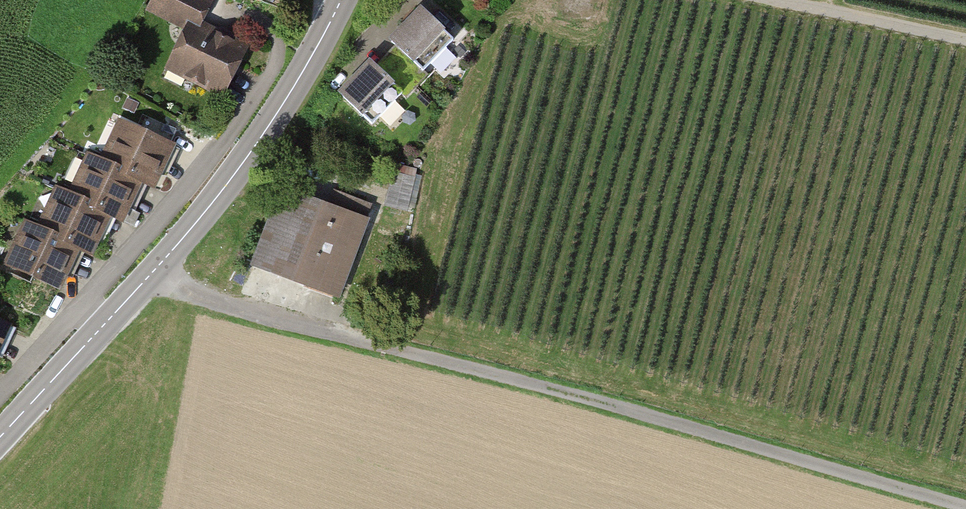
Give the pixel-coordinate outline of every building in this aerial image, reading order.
[(204,27),(217,0),(152,0),(151,2),(204,27)] [(427,6),(393,41),(421,68),(455,33),(427,6)] [(168,70),(226,95),(247,46),(189,21),(168,70)] [(374,56),(339,91),(368,120),(403,86),(374,56)] [(118,120),(104,158),(161,180),(176,142),(118,120)] [(88,154),(74,192),(131,214),(146,176),(88,154)] [(412,208),(418,166),(397,163),(391,205),(412,208)] [(339,299),(370,217),(283,185),(252,266),(339,299)] [(58,187),(44,225),(101,247),(116,209),(58,187)] [(24,220),(9,258),(67,280),(81,241),(24,220)] [(14,326),(0,320),(0,357),(14,326)]
